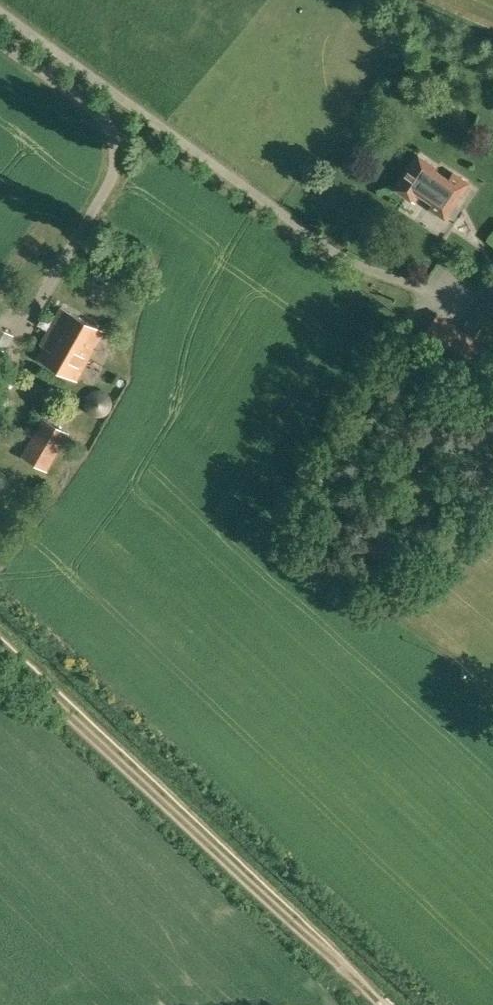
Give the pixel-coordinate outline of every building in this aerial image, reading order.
[(449,177),(435,167),(436,166),(418,154),(394,188),(411,199),(411,198),(414,200),(419,193),(432,202),(428,208),(444,219),(469,183),(453,172),(449,177)] [(61,306),(50,324),(40,343),(44,345),(37,357),(76,379),(104,330),(61,306)] [(13,334),(0,326),(0,358),(13,334)] [(50,468),(70,431),(47,419),(27,455),(50,468)]
